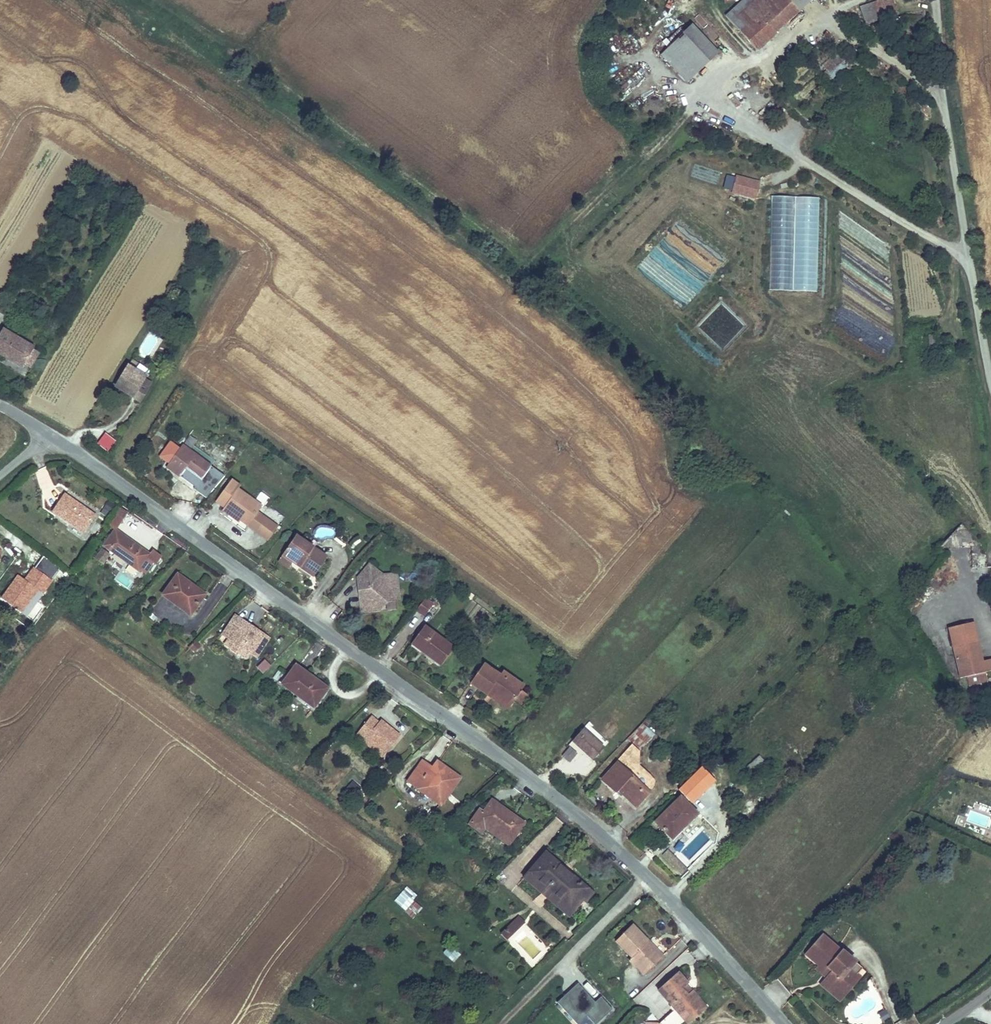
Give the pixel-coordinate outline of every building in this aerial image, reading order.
[(729,16),(738,25),(756,8),(748,0),(746,0),(729,16)] [(738,25),(764,51),(804,12),(793,0),(764,0),(756,8),(738,25)] [(816,0),(793,0),(804,12),(816,0)] [(879,16),(882,27),(901,22),(896,3),(861,13),(864,21),(879,16)] [(867,32),(882,27),(879,16),(864,21),(867,32)] [(684,77),(714,44),(688,20),(657,52),(684,77)] [(843,57),(820,79),(831,90),(855,69),(843,57)] [(666,98),(678,103),(681,97),(669,91),(666,98)] [(695,114),(693,121),(707,124),(709,117),(695,114)] [(726,174),(723,188),(730,189),(733,175),(726,174)] [(756,197),(759,179),(732,174),(729,193),(756,197)] [(771,195),(767,290),(816,292),(820,197),(771,195)] [(36,352),(5,334),(0,342),(0,358),(23,372),(26,368),(35,353),(36,352)] [(941,354),(940,339),(932,340),(933,356),(941,354)] [(41,357),(35,353),(26,368),(32,372),(41,357)] [(138,383),(149,389),(154,381),(143,374),(145,371),(130,363),(115,388),(130,397),(138,383)] [(130,397),(141,403),(149,389),(138,383),(130,397)] [(97,444),(110,450),(116,438),(103,432),(97,444)] [(190,434),(186,441),(193,446),(198,439),(190,434)] [(199,479),(209,465),(180,445),(164,468),(175,477),(183,468),(199,479)] [(716,466),(708,476),(716,483),(725,474),(716,466)] [(245,524),(260,503),(234,485),(239,478),(233,473),(214,500),(221,505),(218,509),(225,514),(227,511),(245,524)] [(82,528),(94,510),(66,490),(53,508),(82,528)] [(107,500),(100,512),(108,517),(115,504),(107,500)] [(125,516),(117,510),(109,522),(115,527),(116,525),(118,526),(125,516)] [(146,573),(157,558),(150,554),(152,550),(118,526),(116,525),(115,527),(104,544),(146,573)] [(311,575),(325,555),(293,533),(275,559),(286,567),(293,558),(300,563),(298,566),(311,575)] [(956,534),(957,545),(970,544),(969,533),(956,534)] [(99,562),(105,554),(98,549),(93,557),(99,562)] [(362,575),(383,573),(368,559),(355,575),(356,585),(363,584),(362,575)] [(37,569),(28,581),(20,576),(5,596),(27,613),(52,581),(37,569)] [(190,612),(207,591),(179,570),(163,592),(190,612)] [(396,571),(383,573),(362,575),(363,584),(356,585),(359,610),(378,608),(377,600),(399,597),(396,571)] [(121,574),(118,581),(129,588),(133,581),(121,574)] [(422,611),(412,623),(420,630),(430,617),(422,611)] [(224,630),(230,634),(251,648),(264,629),(242,615),(239,620),(233,616),(224,630)] [(970,616),(943,622),(956,676),(964,674),(967,686),(987,681),(984,669),(990,668),(990,661),(989,654),(981,656),(970,616)] [(424,632),(413,647),(429,658),(426,662),(441,672),(454,653),(424,632)] [(251,648),(230,634),(225,641),(247,655),(251,648)] [(429,658),(413,647),(411,651),(426,662),(429,658)] [(465,680),(482,692),(487,687),(506,702),(508,699),(515,690),(519,685),(482,657),(465,680)] [(264,658),(256,667),(264,673),(271,664),(264,658)] [(312,704),(326,684),(295,663),(281,683),(312,704)] [(487,687),(482,692),(502,707),(506,702),(487,687)] [(522,694),(515,690),(508,699),(515,704),(522,694)] [(384,750),(399,729),(379,715),(376,719),(368,712),(353,733),(361,739),(364,735),(384,750)] [(650,731),(637,718),(624,732),(637,744),(650,731)] [(583,722),(564,743),(567,746),(571,741),(588,758),(604,742),(583,722)] [(980,747),(981,736),(970,734),(968,746),(980,747)] [(990,741),(990,737),(986,735),(979,753),(989,757),(990,753),(990,745),(990,744),(990,741)] [(635,774),(644,764),(633,754),(632,744),(626,738),(611,754),(614,756),(599,773),(612,785),(614,782),(635,800),(648,786),(635,774)] [(575,753),(567,746),(560,752),(567,760),(575,753)] [(435,801),(456,773),(435,757),(429,764),(422,759),(406,779),(435,801)] [(750,775),(755,781),(765,770),(760,765),(750,775)] [(765,770),(755,781),(758,784),(768,773),(765,770)] [(683,826),(696,812),(676,794),(654,817),(670,832),(680,823),(683,826)] [(507,837),(521,818),(489,795),(475,815),(507,837)] [(517,875),(555,912),(572,897),(575,900),(578,902),(588,891),(542,849),(517,875)] [(405,885),(392,901),(412,918),(421,907),(412,899),(417,895),(405,885)] [(572,897),(555,912),(558,916),(575,900),(572,897)] [(529,915),(523,910),(504,930),(509,935),(529,915)] [(646,941),(649,939),(633,922),(616,939),(631,954),(647,969),(660,956),(646,941)] [(803,953),(815,964),(824,973),(822,976),(819,979),(833,992),(852,971),(849,967),(856,959),(823,930),(803,953)] [(663,952),(649,939),(646,941),(660,956),(663,952)] [(452,961),(459,953),(448,944),(441,951),(452,961)] [(647,969),(631,954),(628,958),(643,973),(647,969)] [(859,962),(856,959),(849,967),(852,971),(859,962)] [(824,973),(815,964),(813,967),(822,976),(824,973)] [(686,1016),(683,1013),(687,1010),(690,1013),(701,1003),(697,1000),(701,996),(692,986),(686,991),(682,987),(688,982),(689,979),(681,969),(660,988),(676,1005),(660,1020),(662,1023),(678,1023),(686,1016)] [(833,992),(819,979),(816,982),(836,999),(857,975),(852,971),(833,992)] [(692,986),(688,982),(682,987),(686,991),(692,986)] [(605,1005),(599,1011),(598,1012),(591,1005),(593,1004),(582,992),(561,1011),(572,1023),(611,1023),(617,1018),(605,1005)] [(683,1013),(686,1016),(691,1022),(709,1004),(701,996),(697,1000),(701,1003),(690,1013),(687,1010),(683,1013)] [(884,1009),(878,1012),(882,1021),(889,1018),(884,1009)]
